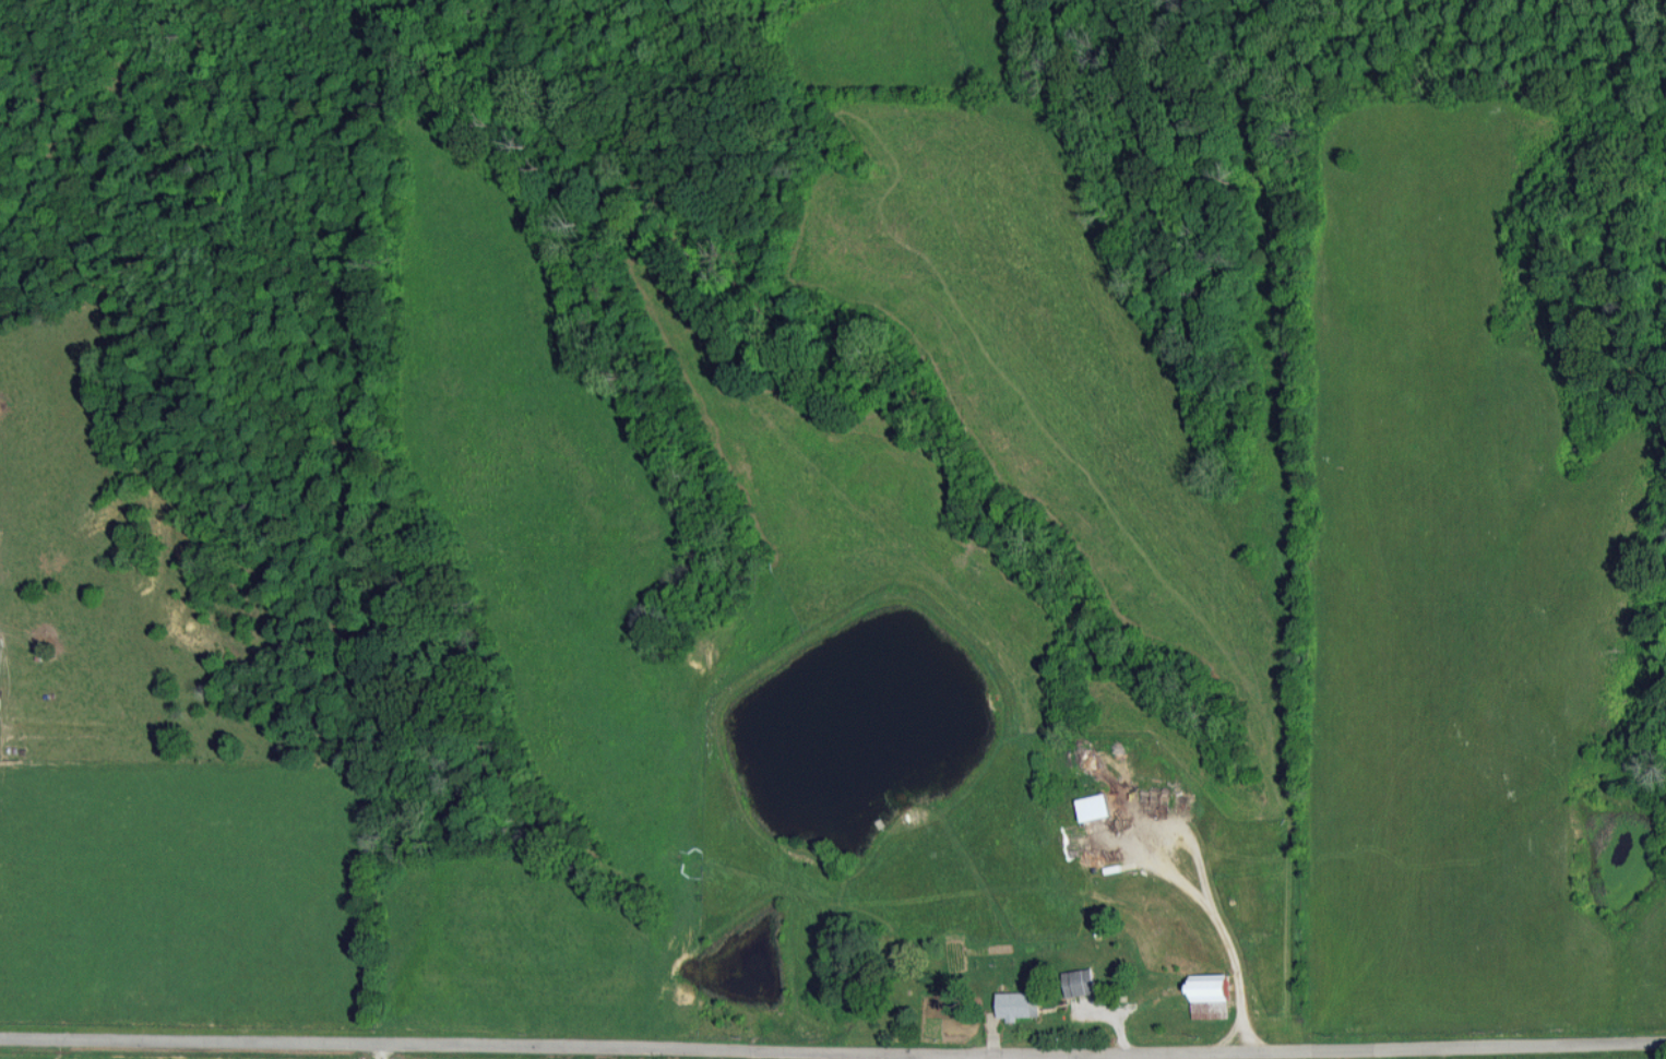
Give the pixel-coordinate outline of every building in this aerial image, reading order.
[(1080,821),(1109,814),(1104,793),(1075,800),(1080,821)] [(1094,993),(1092,969),(1062,972),(1065,996),(1094,993)] [(1187,1001),(1227,1000),(1226,974),(1186,975),(1187,1001)] [(996,993),(996,1017),(1007,1016),(1007,1022),(1017,1022),(1016,1017),(1038,1016),(1037,992),(996,993)]
